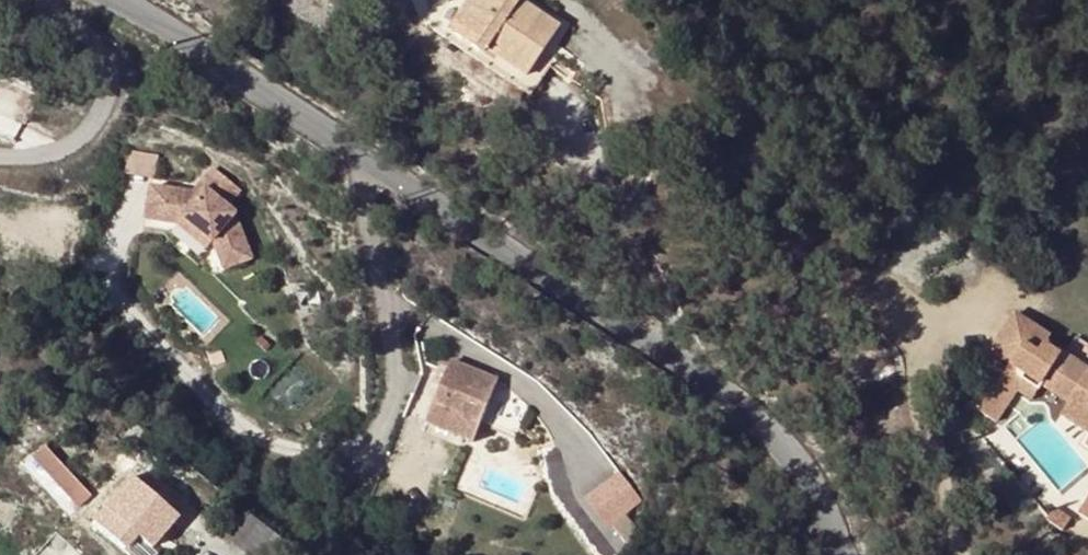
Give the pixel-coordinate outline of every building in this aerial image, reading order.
[(508,64),(500,76),(532,96),(550,69),(539,61),(544,53),(560,30),(515,0),(472,0),(451,33),(485,56),(488,52),(508,64)] [(451,33),(446,40),(500,76),(508,64),(488,52),(485,56),(451,33)] [(158,156),(131,151),(122,174),(155,179),(158,156)] [(252,259),(235,216),(236,215),(236,214),(235,213),(227,206),(239,192),(211,169),(193,193),(162,189),(157,223),(175,226),(181,219),(211,243),(223,270),(224,271),(226,271),(252,260),(252,259)] [(157,223),(162,189),(149,187),(144,222),(157,223)] [(211,243),(181,219),(175,226),(176,226),(206,250),(211,243)] [(1017,385),(1045,344),(1050,335),(1014,313),(990,352),(1009,364),(997,383),(981,373),(963,401),(995,421),(1017,385)] [(1065,357),(1087,372),(1087,348),(1075,340),(1065,357)] [(1039,392),(1042,386),(1068,402),(1064,409),(1061,414),(1087,430),(1087,372),(1065,357),(1045,344),(1017,386),(1035,397),(1039,392)] [(494,381),(451,363),(447,372),(432,411),(427,422),(426,424),(472,442),(479,423),(515,435),(526,408),(494,381)] [(424,408),(432,411),(447,372),(440,369),(424,408)] [(1068,402),(1042,386),(1039,392),(1064,409),(1068,402)] [(55,404),(49,398),(41,406),(48,412),(55,404)] [(91,496),(45,447),(34,458),(79,507),(91,496)] [(644,497),(620,469),(588,496),(612,524),(614,522),(627,511),(644,497)] [(129,480),(92,524),(129,554),(156,554),(150,550),(176,520),(129,480)] [(1077,512),(1087,519),(1087,496),(1077,512)] [(1055,506),(1046,519),(1062,530),(1071,517),(1055,506)] [(636,521),(627,511),(614,522),(629,539),(636,521)] [(224,541),(243,554),(279,554),(287,545),(246,513),(224,541)] [(184,536),(192,528),(186,522),(178,530),(184,536)]
